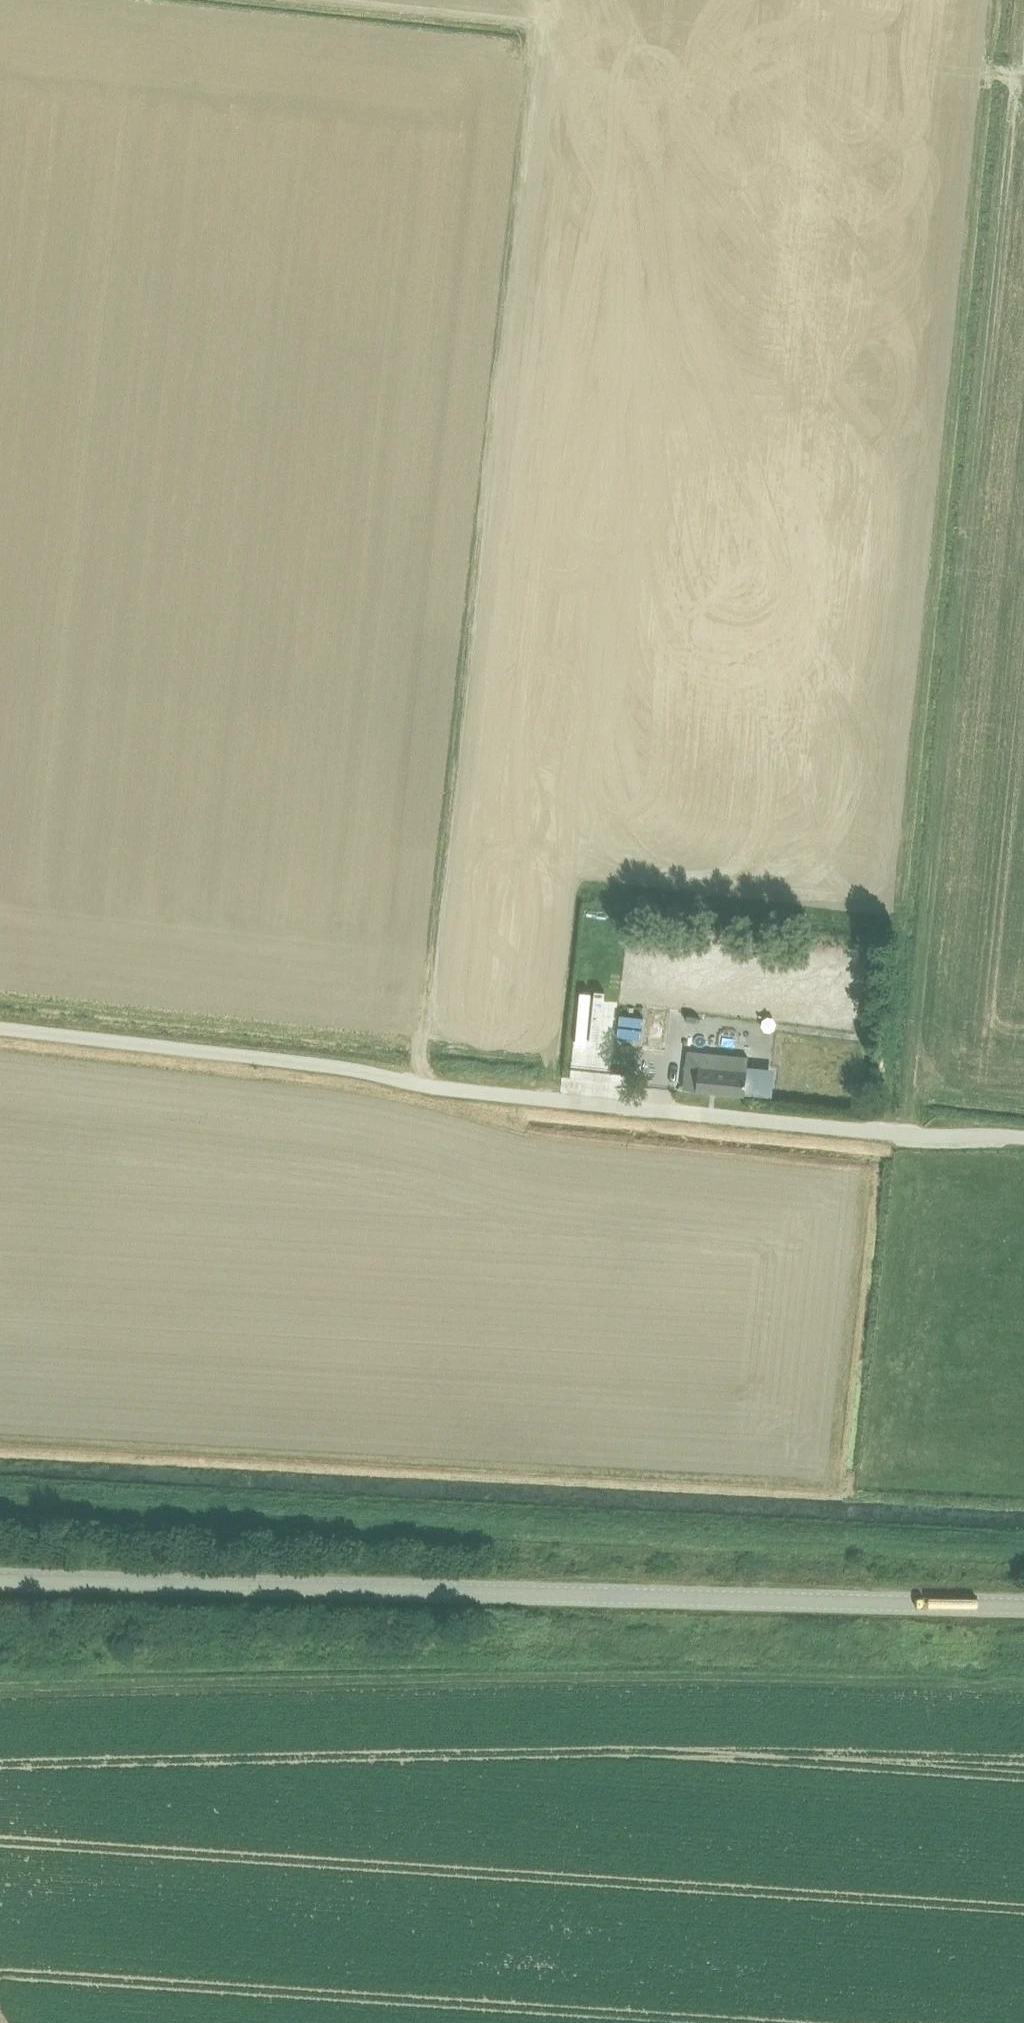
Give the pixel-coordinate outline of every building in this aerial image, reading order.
[(646,1010),(643,1048),(664,1050),(667,1011),(646,1010)] [(744,1094),(746,1075),(747,1066),(748,1055),(688,1049),(687,1058),(684,1088),(744,1094)] [(752,1093),(775,1095),(777,1072),(755,1070),(752,1093)]
